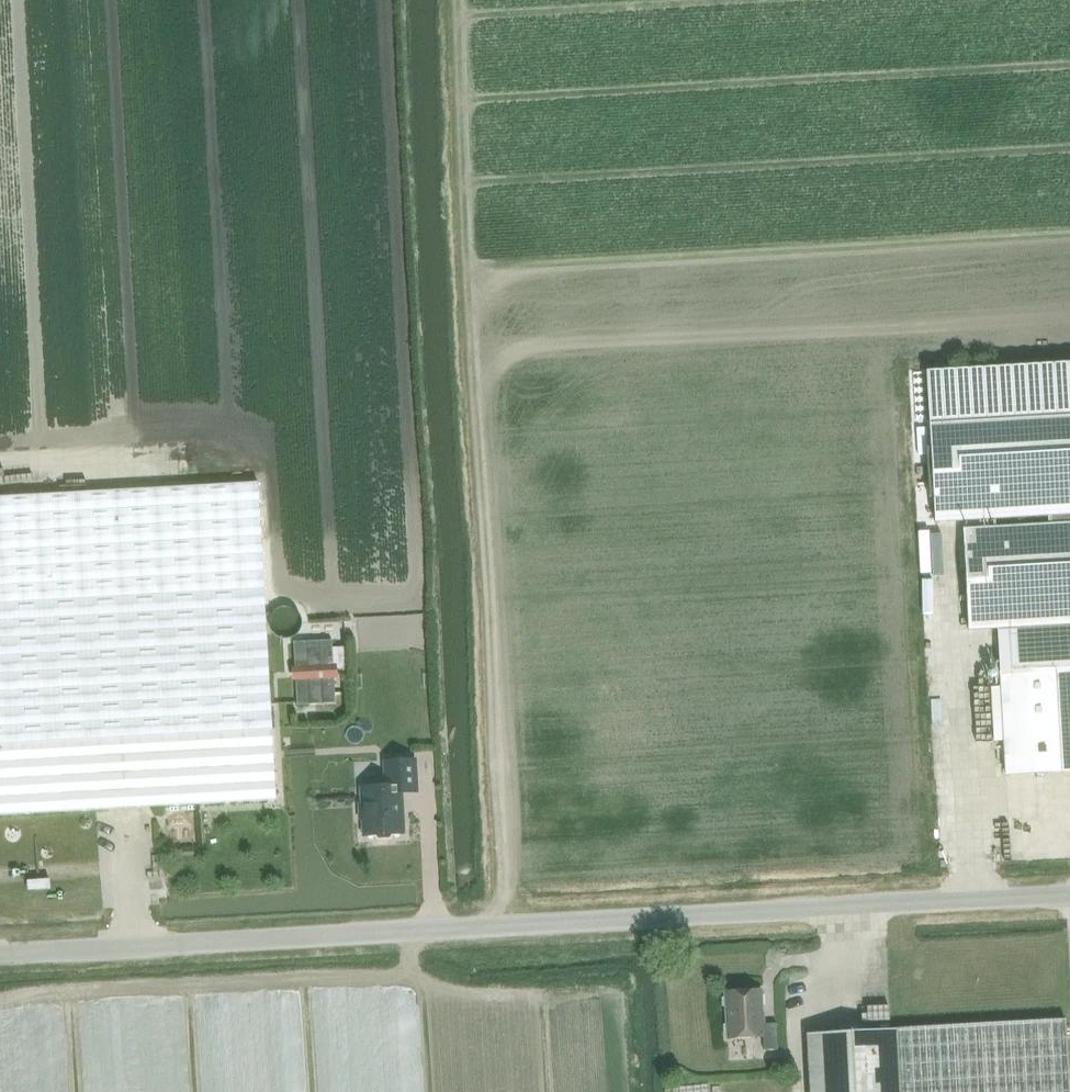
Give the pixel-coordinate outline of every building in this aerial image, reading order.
[(928,366),(937,521),(1049,515),(1049,528),(1069,527),(1069,358),(928,366)] [(276,802),(256,468),(0,484),(0,818),(276,802)] [(963,534),(968,630),(998,628),(1007,774),(1069,771),(1069,527),(1049,528),(963,534)] [(332,642),(293,645),(297,707),(335,705),(332,642)] [(415,791),(413,760),(387,762),(388,782),(383,788),(363,789),(364,803),(360,806),(361,816),(365,818),(366,834),(376,834),(379,837),(389,837),(392,832),(402,832),(399,792),(415,791)] [(729,1038),(763,1036),(765,1050),(778,1049),(776,1024),(764,1025),(761,990),(726,992),(729,1038)] [(896,1029),(900,1091),(1069,1091),(1066,1020),(896,1029)] [(896,1029),(807,1034),(810,1091),(900,1091),(896,1029)] [(757,1061),(757,1048),(728,1046),(727,1059),(757,1061)]
